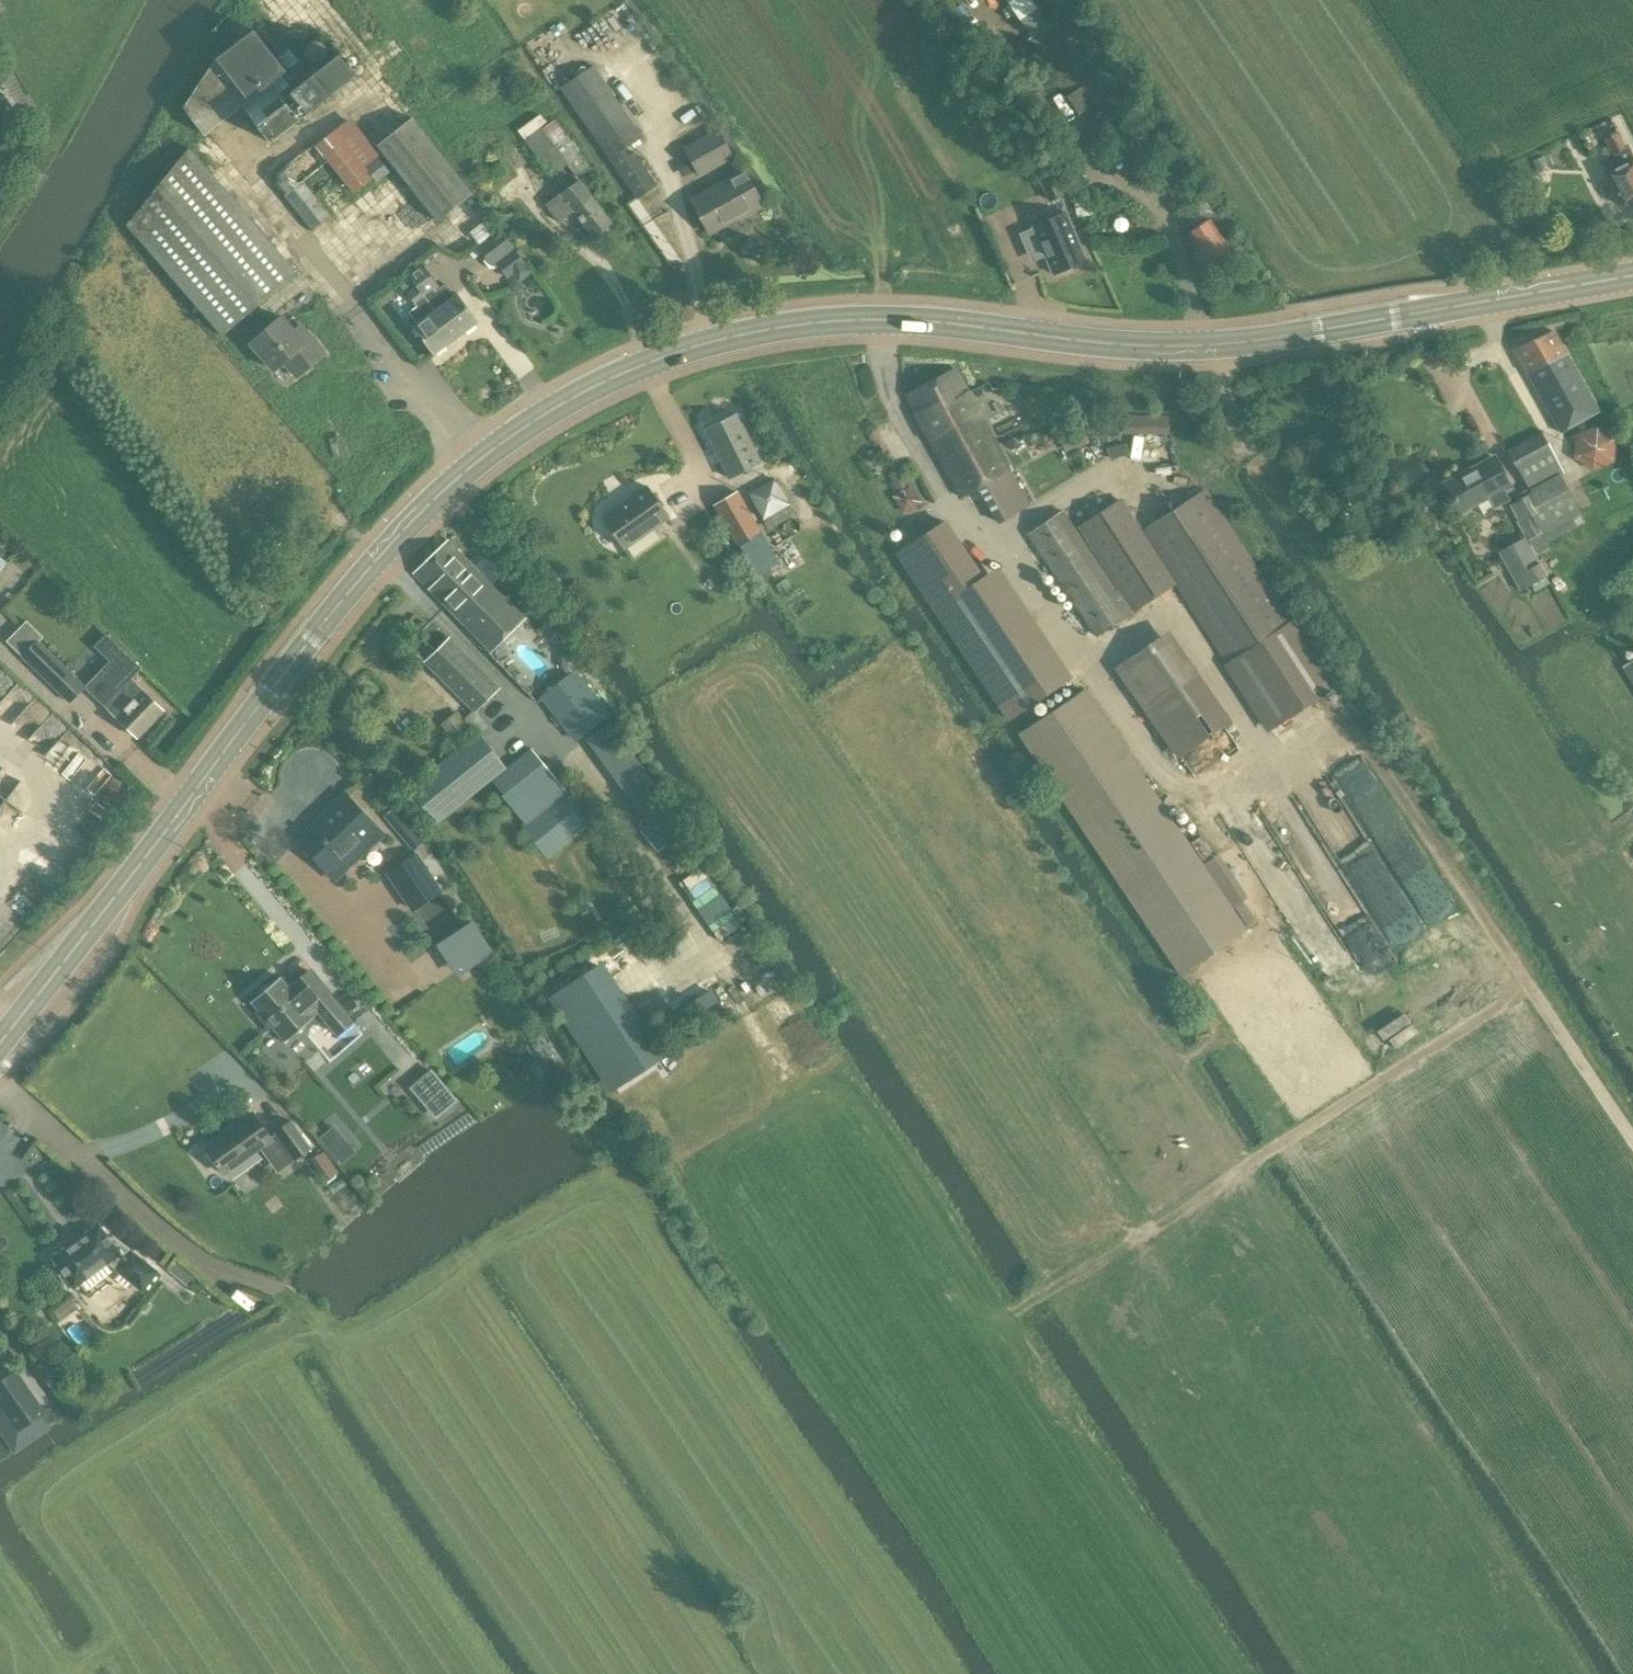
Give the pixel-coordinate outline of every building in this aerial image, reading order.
[(1078,111),(1120,83),(1071,10),(1029,38),(1078,111)] [(216,58),(184,109),(205,135),(270,83),(299,119),(306,112),(307,113),(355,75),(338,54),(314,74),(302,59),(298,61),(289,49),(277,59),(253,29),(216,58)] [(636,198),(656,184),(633,151),(628,155),(623,148),(641,136),(592,65),(560,88),(636,198)] [(1115,108),(1097,120),(1127,166),(1160,144),(1129,99),(1133,96),(1125,83),(1107,95),(1115,108)] [(270,143),(299,120),(286,104),(257,127),(270,143)] [(438,220),(472,193),(411,117),(377,144),(438,220)] [(699,174),(731,156),(716,130),(685,148),(699,174)] [(1617,133),(1604,139),(1612,155),(1613,154),(1619,167),(1606,173),(1623,207),(1632,201),(1632,157),(1628,147),(1624,149),(1617,133)] [(303,181),(327,162),(313,143),(276,172),(275,184),(311,229),(329,214),(303,181)] [(295,271),(189,148),(126,224),(130,228),(222,335),(295,271)] [(377,180),(389,171),(379,159),(367,168),(377,180)] [(750,213),(763,206),(743,170),(691,199),(709,233),(749,211),(750,213)] [(1210,265),(1231,251),(1211,221),(1216,218),(1209,207),(1210,206),(1189,174),(1168,188),(1190,221),(1191,219),(1198,230),(1190,236),(1210,265)] [(1063,195),(1055,176),(1042,182),(1050,200),(1063,195)] [(594,237),(612,223),(579,180),(546,204),(559,222),(574,210),(594,237)] [(1053,274),(1086,260),(1066,213),(1033,227),(1034,229),(1021,234),(1030,255),(1037,252),(1038,254),(1043,256),(1045,255),(1053,274)] [(500,231),(479,247),(486,257),(492,265),(496,262),(499,266),(507,277),(513,273),(519,281),(530,272),(531,272),(513,249),(500,231)] [(477,322),(456,293),(454,295),(445,284),(440,288),(421,263),(408,273),(416,284),(417,285),(455,338),(477,322)] [(417,285),(416,284),(407,291),(416,305),(407,312),(416,323),(412,326),(433,354),(455,338),(417,285)] [(296,375),(324,352),(300,323),(293,329),(281,315),(251,341),(274,369),(284,360),(296,375)] [(1554,332),(1514,350),(1527,374),(1560,433),(1599,411),(1567,354),(1554,332)] [(999,523),(1031,505),(1011,470),(1016,467),(1009,454),(1005,457),(980,410),(954,369),(906,394),(919,422),(961,498),(979,487),(999,523)] [(729,479),(760,464),(738,416),(706,431),(729,479)] [(1520,471),(1530,490),(1561,473),(1564,472),(1542,431),(1507,450),(1519,472),(1520,471)] [(1451,481),(1466,508),(1489,496),(1495,507),(1510,499),(1505,490),(1511,487),(1495,458),(1451,481)] [(1541,533),(1580,512),(1568,489),(1561,473),(1530,490),(1532,493),(1509,505),(1518,522),(1517,523),(1524,538),(1499,551),(1520,590),(1546,576),(1534,554),(1548,547),(1541,533)] [(624,547),(668,516),(647,486),(603,517),(624,547)] [(1331,688),(1204,492),(1144,531),(1176,581),(1271,728),(1331,688)] [(738,547),(760,534),(736,494),(714,507),(738,547)] [(1176,581),(1144,531),(1142,532),(1120,499),(1075,530),(1063,512),(1028,535),(1096,635),(1131,612),(1176,581)] [(945,523),(898,555),(935,610),(983,578),(945,523)] [(491,649),(524,617),(448,540),(415,573),(491,649)] [(6,640),(69,701),(84,686),(38,641),(43,636),(26,620),(6,640)] [(137,738),(164,710),(130,677),(139,667),(107,636),(97,646),(113,661),(89,685),(89,691),(137,738)] [(414,649),(422,657),(474,710),(498,687),(451,638),(436,652),(424,639),(414,649)] [(1189,771),(1237,740),(1173,640),(1125,670),(1189,771)] [(570,674),(571,675),(576,671),(575,671),(585,664),(569,644),(564,649),(564,667),(570,674)] [(1623,667),(1632,682),(1632,661),(1623,667)] [(570,676),(542,698),(575,739),(609,712),(576,671),(571,675),(570,676)] [(1020,735),(1181,974),(1246,930),(1086,691),(1020,735)] [(436,822),(504,767),(477,734),(409,789),(436,822)] [(515,808),(553,778),(531,749),(492,779),(515,808)] [(548,857),(590,823),(565,792),(523,826),(548,857)] [(327,872),(375,826),(346,795),(324,815),(327,818),(300,843),(327,872)] [(669,859),(700,838),(672,797),(641,818),(669,859)] [(413,910),(440,891),(416,855),(388,873),(413,910)] [(599,967),(555,996),(615,1088),(660,1059),(670,1052),(645,1014),(634,1020),(599,967)] [(278,978),(249,1001),(282,1042),(316,1013),(336,1036),(351,1024),(306,970),(286,987),(278,978)] [(688,1021),(666,1035),(676,1051),(698,1037),(688,1021)] [(563,1063),(549,1042),(547,1043),(542,1036),(536,1035),(529,1040),(528,1046),(547,1074),(563,1063)] [(455,1100),(431,1071),(411,1088),(435,1116),(455,1100)] [(271,1138),(253,1113),(205,1147),(224,1174),(261,1147),(271,1162),(288,1149),(295,1159),(311,1147),(291,1120),(276,1132),(277,1133),(271,1138)] [(339,1170),(324,1149),(311,1158),(326,1179),(339,1170)] [(90,1298),(122,1274),(144,1290),(158,1271),(114,1237),(110,1239),(100,1225),(82,1237),(83,1239),(71,1248),(70,1247),(54,1258),(64,1273),(61,1275),(70,1288),(73,1285),(75,1287),(80,1284),(90,1298)] [(43,1413),(14,1371),(0,1381),(0,1403),(19,1430),(43,1413)]
